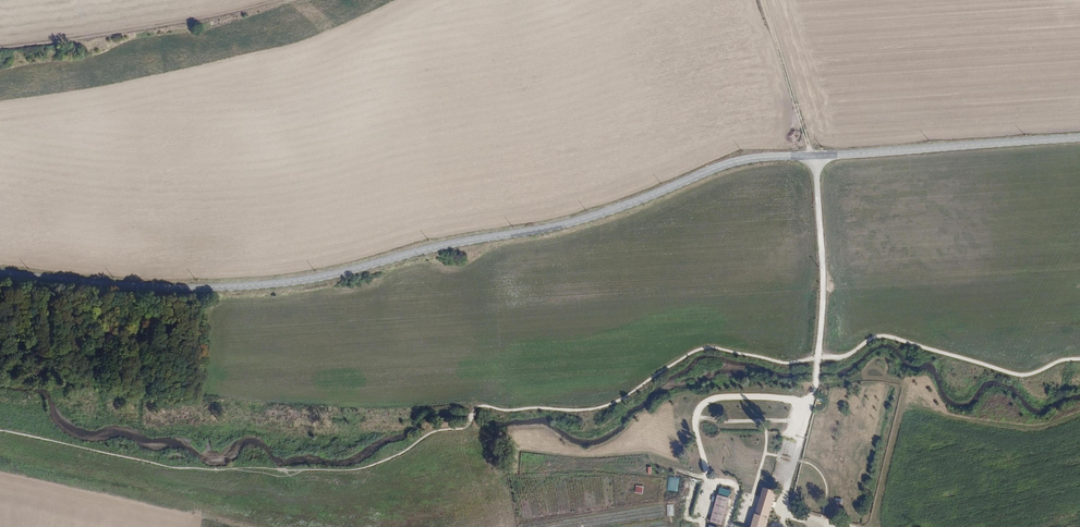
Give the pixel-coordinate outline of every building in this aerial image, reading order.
[(668,477),(667,491),(678,491),(679,477),(668,477)] [(635,493),(643,494),(643,486),(636,486),(635,493)] [(763,490),(755,514),(752,514),(749,526),(752,526),(765,526),(768,519),(770,519),(771,514),(769,514),(776,491),(764,488),(763,490)] [(709,526),(719,526),(727,498),(718,496),(709,526)]
